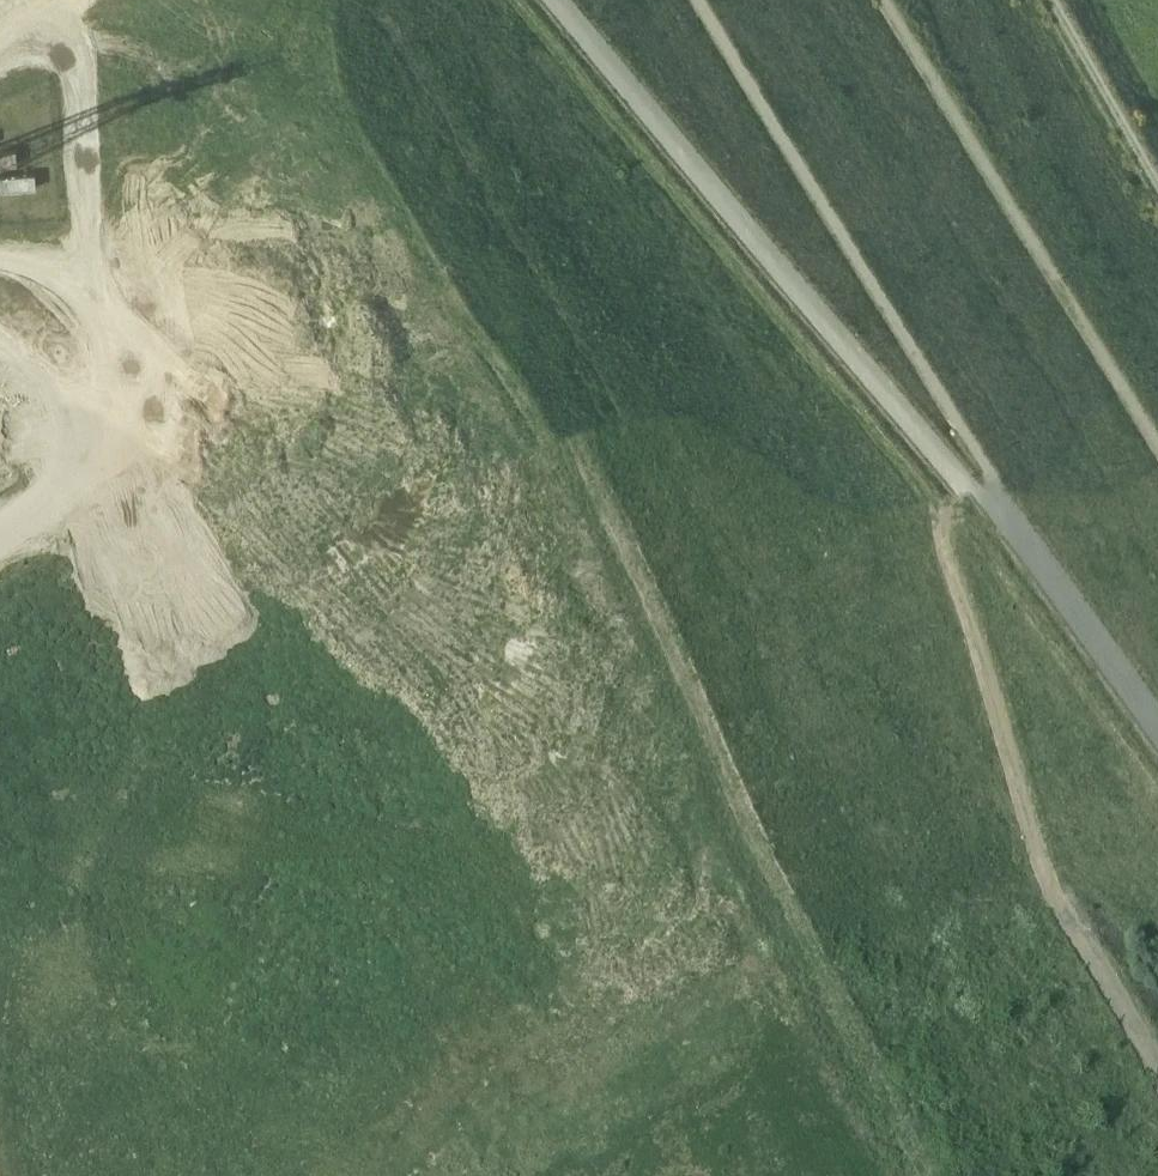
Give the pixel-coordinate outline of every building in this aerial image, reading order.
[(0,146),(0,158),(0,161),(17,160),(16,145),(0,146)] [(35,169),(1,172),(2,186),(36,184),(35,169)]
